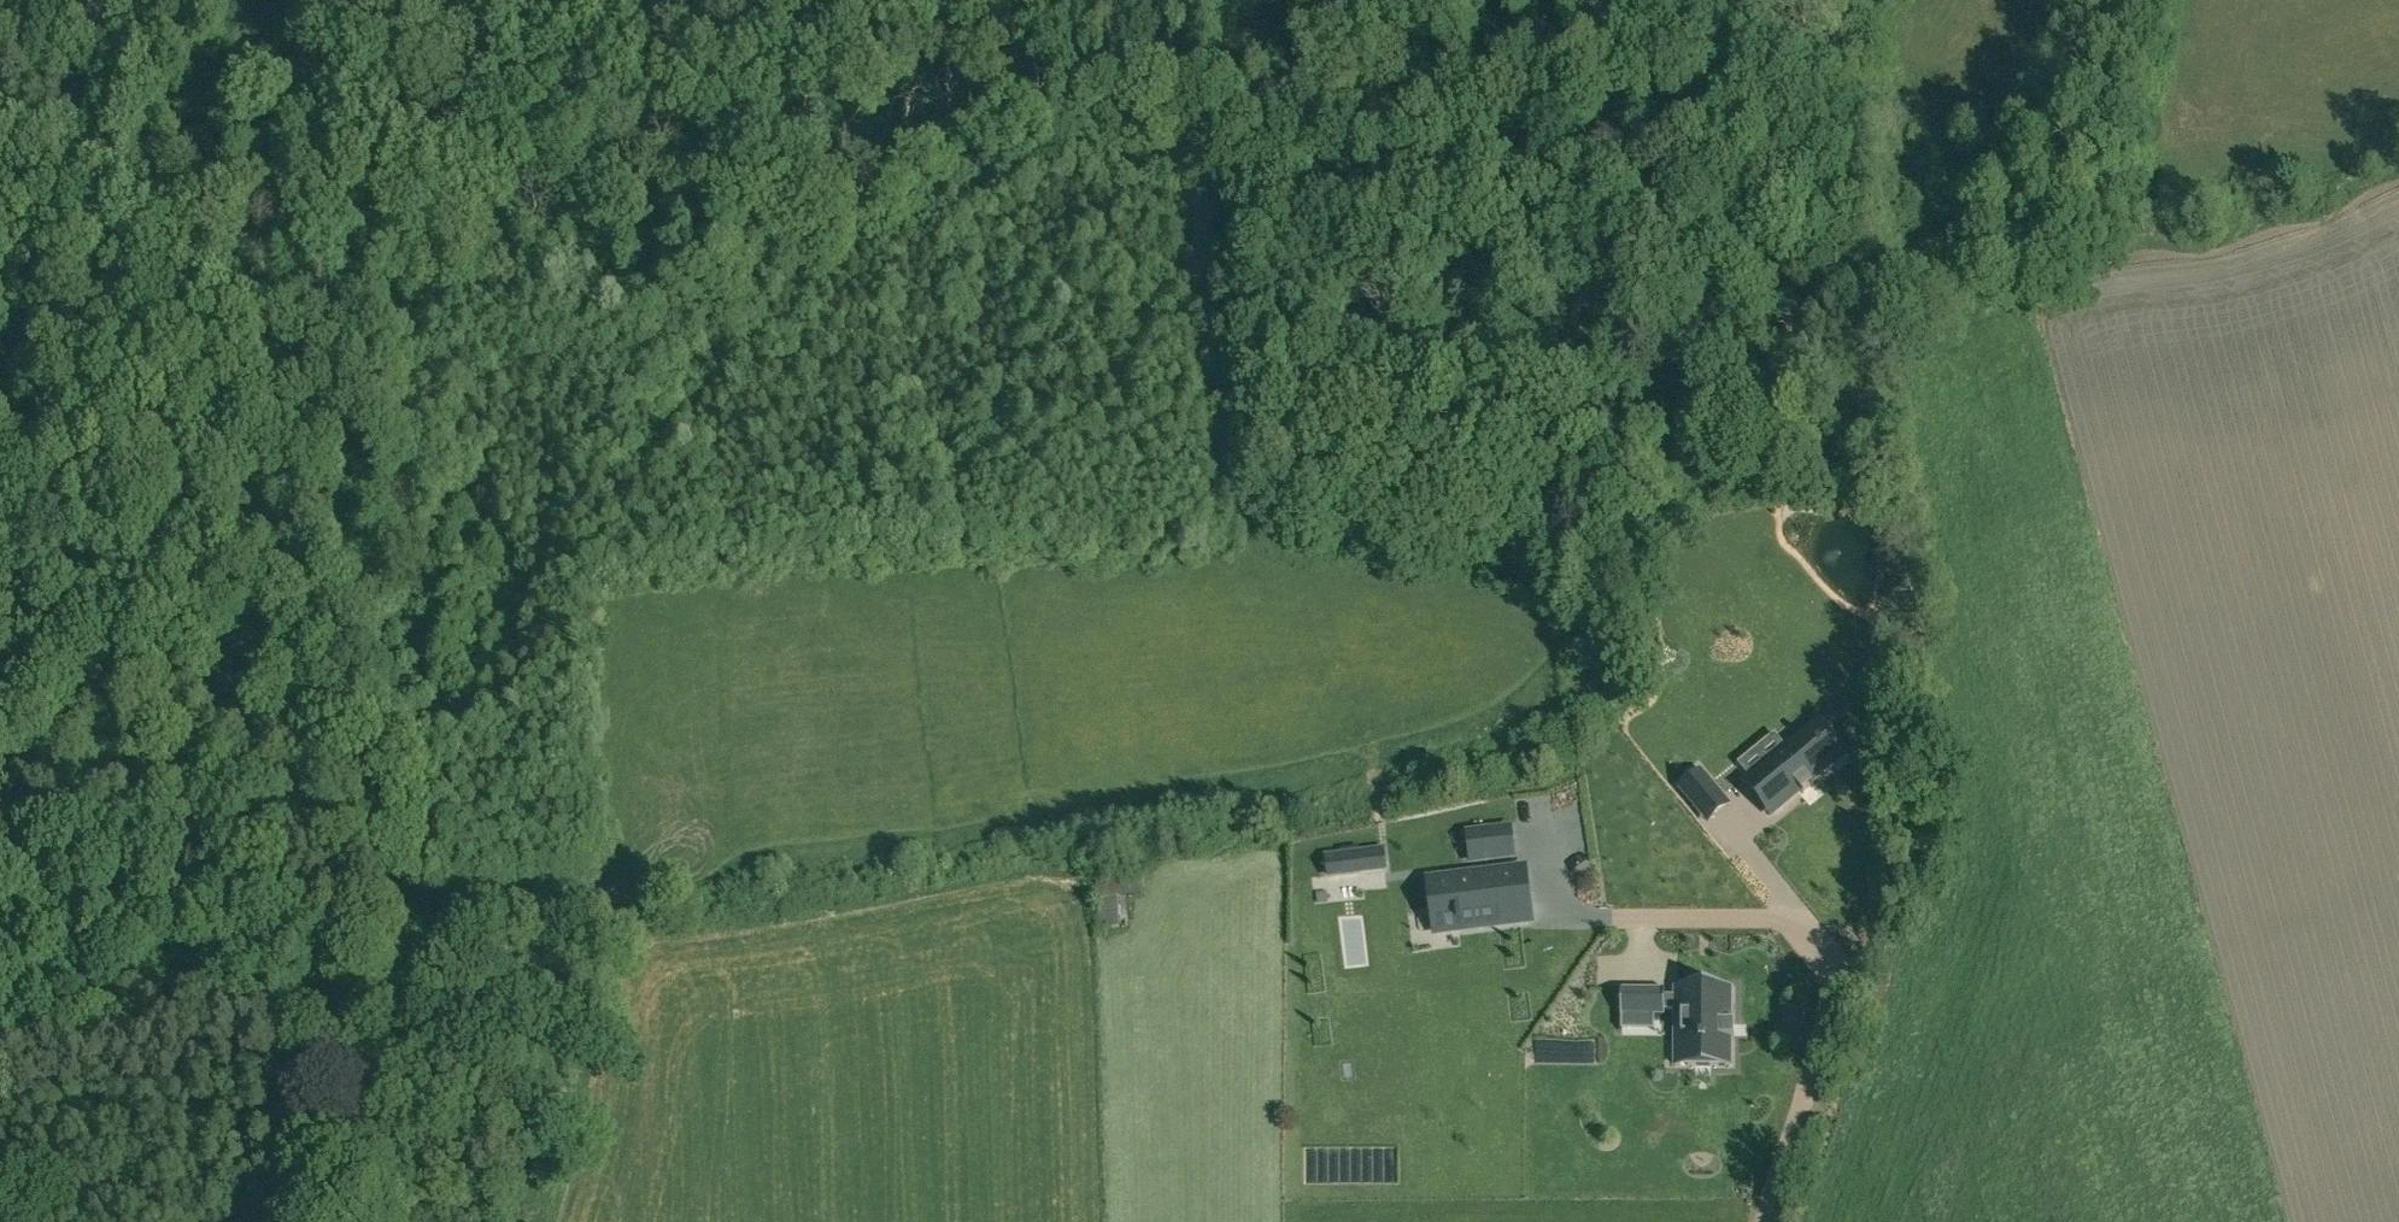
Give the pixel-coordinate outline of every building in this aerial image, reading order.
[(1774,733),(1739,762),(1752,778),(1749,780),(1755,788),(1765,799),(1775,812),(1800,791),(1801,791),(1803,794),(1804,793),(1804,792),(1811,786),(1812,787),(1813,785),(1811,782),(1833,764),(1822,751),(1824,749),(1820,744),(1818,746),(1807,733),(1787,749),(1774,733)] [(1701,771),(1680,789),(1695,806),(1707,797),(1716,789),(1701,771)] [(1483,832),(1469,834),(1473,862),(1486,861),(1483,832)] [(1359,853),(1327,857),(1330,876),(1361,873),(1359,853)] [(1514,870),(1453,878),(1454,886),(1431,889),(1435,921),(1457,918),(1458,924),(1460,924),(1460,927),(1521,919),(1514,870)] [(1676,1015),(1676,1065),(1731,1066),(1731,1017),(1732,988),(1712,987),(1712,992),(1696,992),(1696,987),(1676,987),(1676,1015)] [(1622,989),(1622,1016),(1665,1016),(1665,989),(1622,989)]
